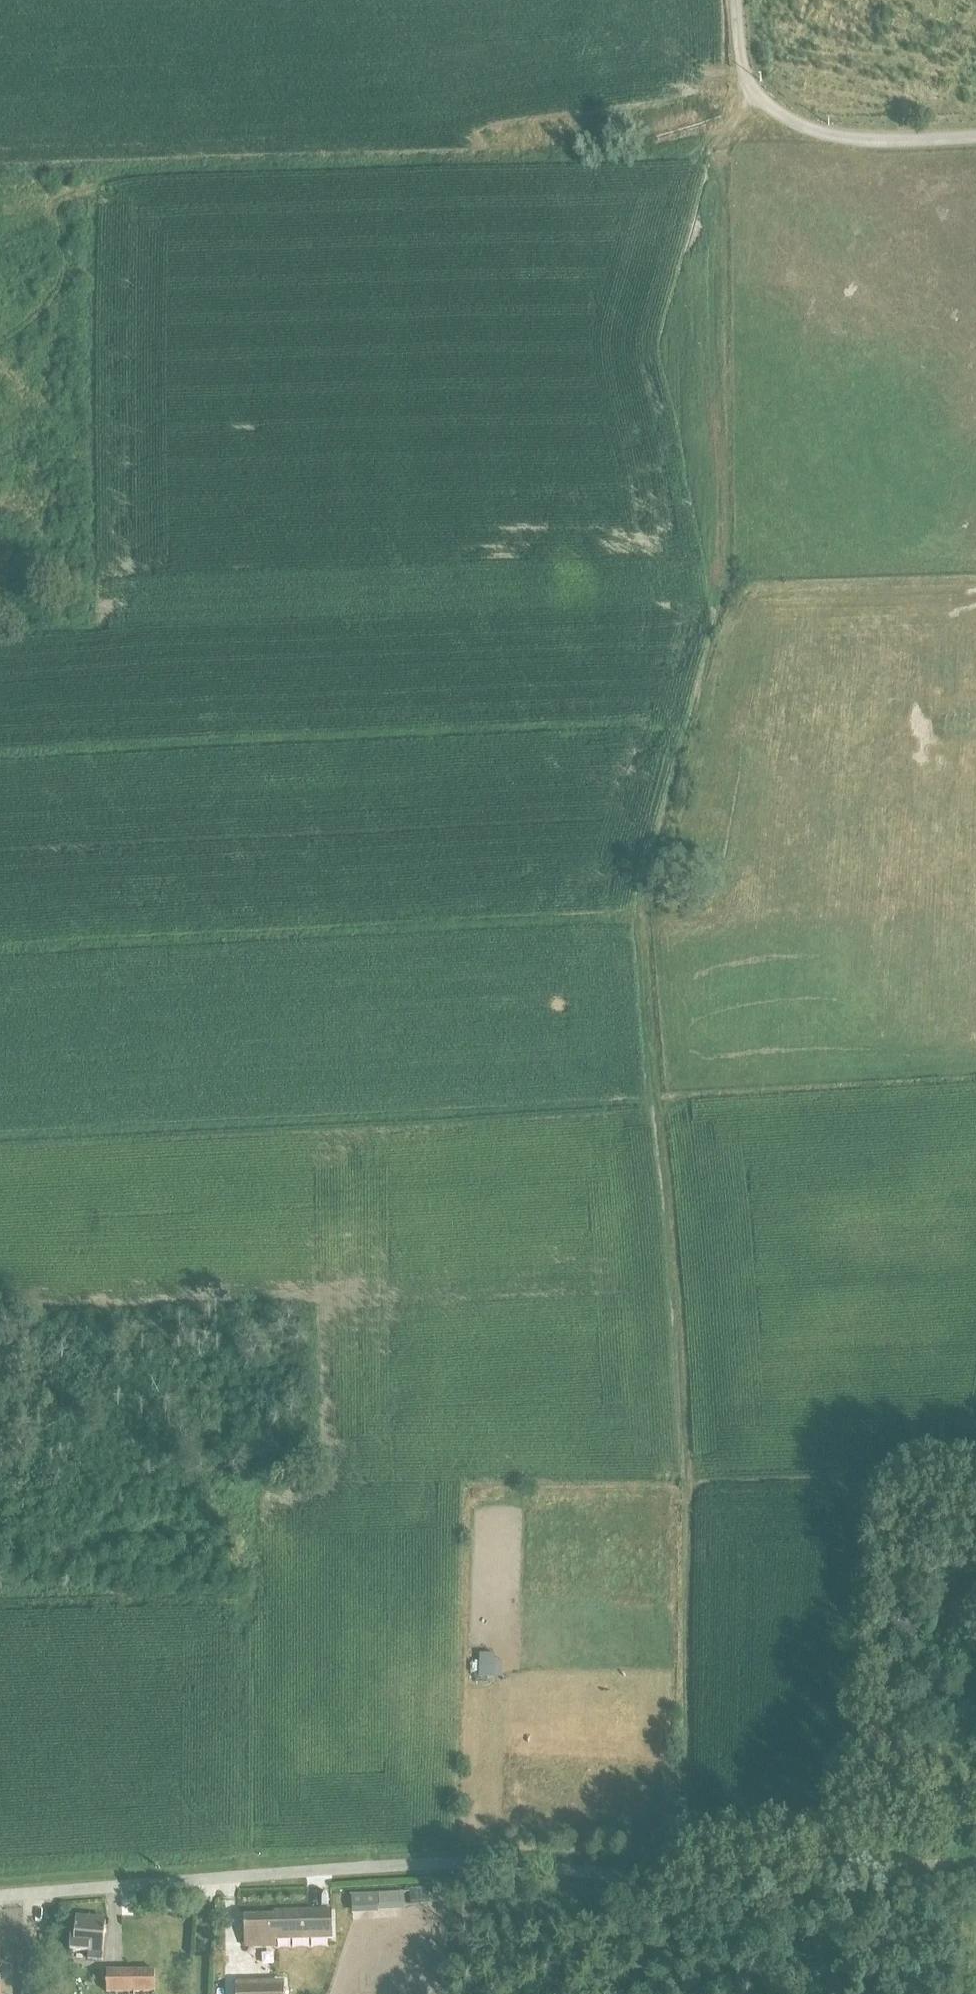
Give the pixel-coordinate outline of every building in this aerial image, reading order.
[(481,1654),(480,1677),(503,1677),(504,1663),(495,1663),(495,1654),(481,1654)] [(404,1893),(380,1895),(380,1909),(405,1907),(404,1893)] [(377,1895),(353,1896),(353,1911),(378,1910),(377,1895)] [(275,1915),(245,1916),(245,1949),(278,1948),(277,1941),(333,1940),(333,1910),(275,1911),(275,1915)] [(72,1936),(71,1951),(90,1953),(89,1960),(103,1961),(106,1921),(77,1919),(76,1936),(72,1936)] [(107,1971),(108,1993),(156,1993),(155,1969),(107,1971)] [(236,1983),(236,1993),(285,1993),(285,1981),(236,1983)]
